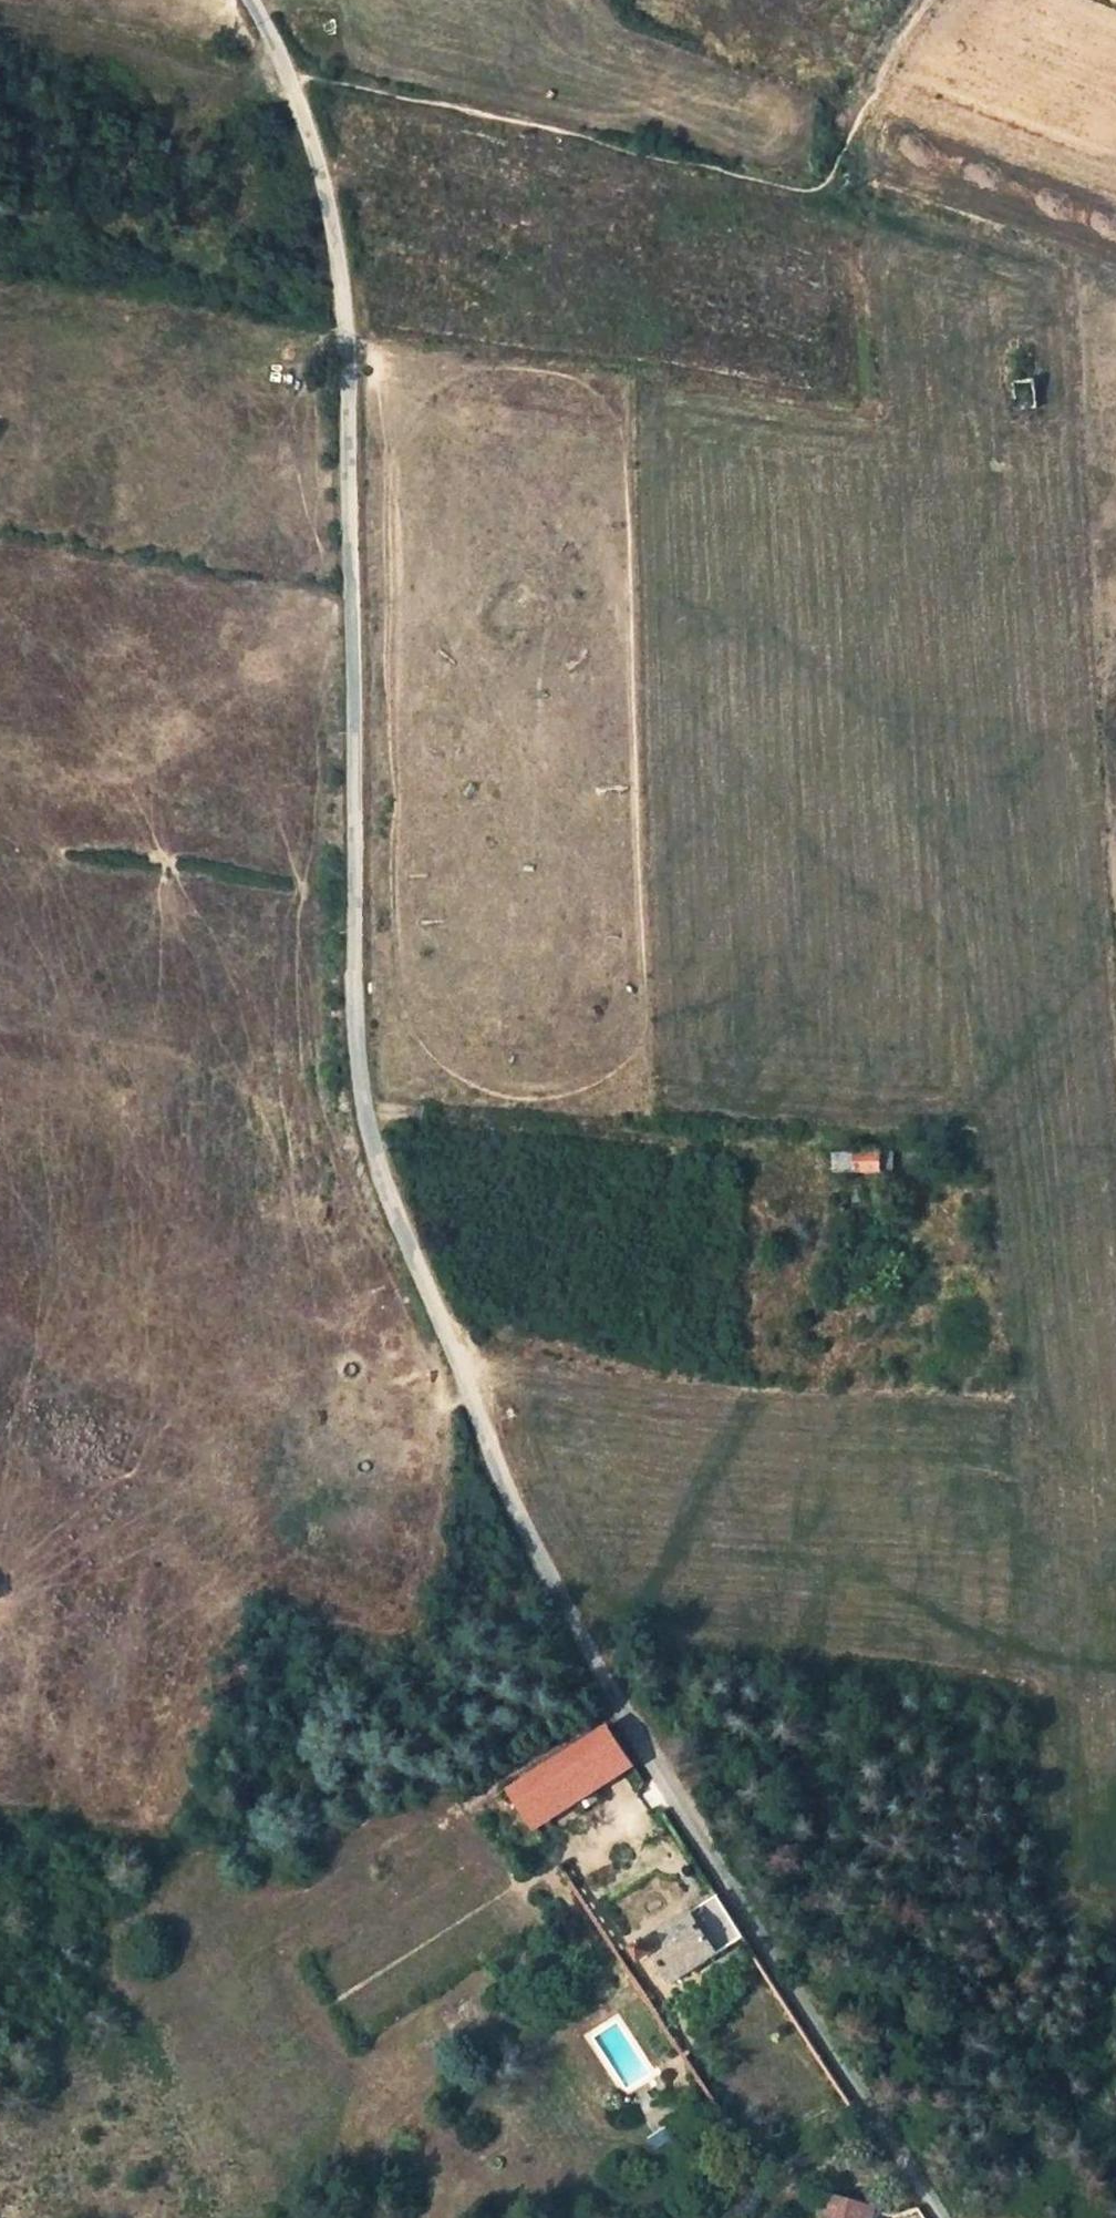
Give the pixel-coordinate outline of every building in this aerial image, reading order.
[(1036,382),(1013,382),(1014,409),(1037,408),(1036,382)] [(891,1150),(832,1151),(834,1176),(893,1174),(891,1150)] [(513,1793),(531,1821),(629,1758),(610,1729),(513,1793)] [(675,1985),(745,1941),(716,1896),(645,1941),(646,1944),(637,1951),(642,1962),(655,1955),(675,1985)] [(659,2152),(674,2142),(667,2131),(651,2140),(659,2152)] [(866,2207),(834,2200),(830,2217),(864,2217),(866,2207)]
